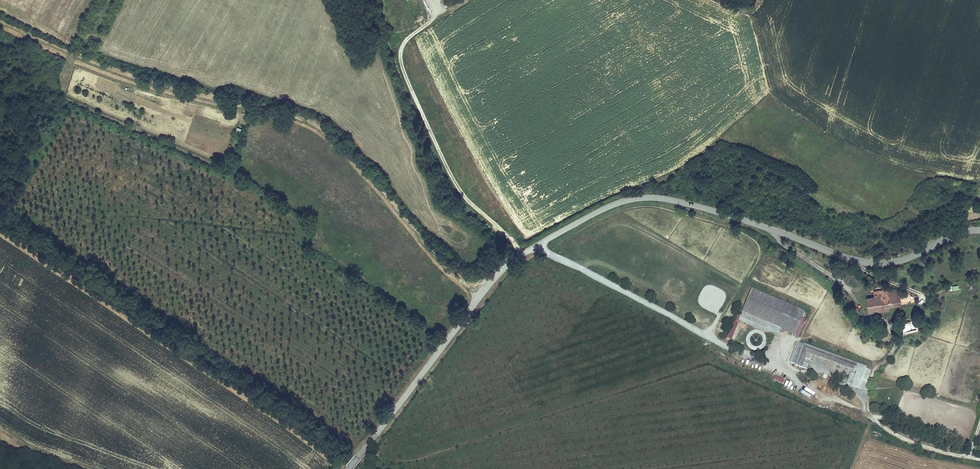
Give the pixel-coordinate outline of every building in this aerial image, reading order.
[(808,313),(752,289),(738,322),(777,338),(780,330),(798,337),(808,313)] [(888,308),(901,307),(898,291),(890,292),(890,290),(872,292),(873,298),(875,313),(879,313),(879,310),(888,308)] [(875,313),(873,298),(866,299),(868,314),(875,313)] [(756,352),(759,351),(762,350),(765,347),(766,343),(766,340),(765,336),(763,333),(760,331),(756,331),(752,331),(749,333),(747,336),(745,339),(745,343),(746,346),(749,349),(752,351),(756,352)] [(864,366),(796,342),(789,364),(794,366),(807,371),(809,365),(804,363),(805,360),(810,361),(811,357),(806,355),(808,351),(855,368),(854,372),(856,372),(855,375),(851,387),(865,391),(867,385),(866,385),(867,382),(864,381),(868,370),(863,368),(864,366)] [(855,368),(808,351),(806,355),(811,357),(854,372),(855,368)] [(845,385),(851,387),(855,375),(849,373),(845,385)] [(782,385),(784,380),(775,377),(773,382),(782,385)] [(803,386),(801,389),(813,397),(815,394),(803,386)]
